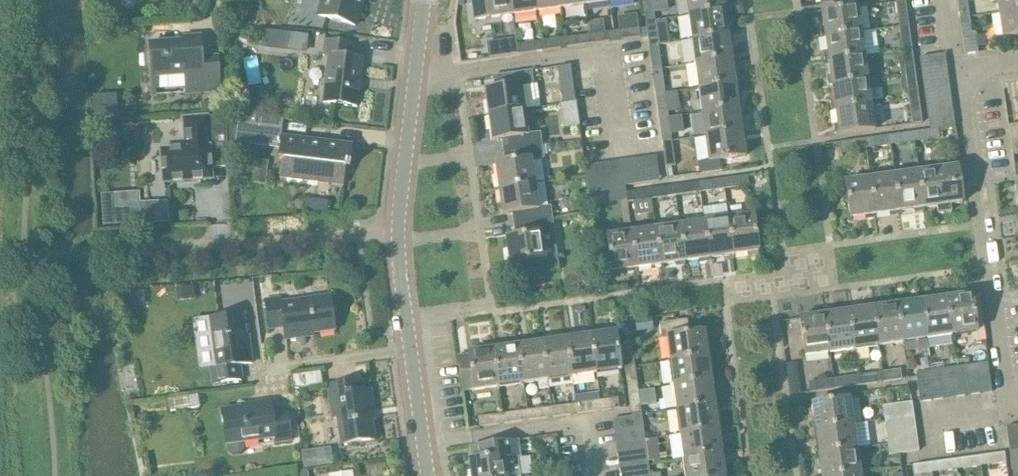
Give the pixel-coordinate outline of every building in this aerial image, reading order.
[(337,21),(356,26),(363,0),(324,0),(319,16),(337,21)] [(512,0),(472,0),(475,21),(514,16),(512,0)] [(514,16),(538,12),(536,0),(512,0),(514,16)] [(560,0),(536,0),(538,12),(562,9),(560,0)] [(562,9),(587,6),(586,0),(560,0),(562,9)] [(646,24),(646,23),(656,22),(653,0),(643,0),(646,24)] [(724,0),(687,0),(689,17),(726,12),(724,0)] [(968,0),(958,0),(961,18),(970,17),(968,0)] [(999,13),(1017,10),(1017,0),(997,0),(999,13)] [(905,2),(896,3),(899,27),(909,26),(905,2)] [(859,8),(822,13),(825,37),(862,32),(859,8)] [(999,13),(1002,38),(1017,36),(1017,10),(999,13)] [(726,12),(689,17),(692,40),(729,35),(726,12)] [(978,53),(976,33),(974,23),(971,23),(970,17),(961,18),(962,25),(961,25),(965,55),(978,53)] [(646,24),(649,42),(649,47),(659,46),(669,44),(666,21),(656,22),(646,23),(646,24)] [(899,27),(903,52),(912,50),(909,26),(899,27)] [(639,28),(615,31),(617,41),(641,37),(639,28)] [(617,41),(615,31),(590,35),(591,44),(617,41)] [(299,43),(316,46),(319,33),(302,32),(299,43)] [(825,37),(829,62),(866,57),(862,32),(825,37)] [(590,35),(566,38),(567,48),(591,44),(590,35)] [(692,40),(696,65),(732,60),(729,35),(692,40)] [(567,48),(566,38),(541,42),(543,51),(567,48)] [(488,44),(490,59),(519,55),(517,45),(517,40),(488,44)] [(151,44),(152,64),(153,79),(186,77),(187,95),(220,93),(218,58),(202,59),(201,43),(185,44),(185,42),(151,44)] [(323,103),(337,105),(357,107),(363,59),(350,58),(352,45),(326,42),(324,57),(329,57),(323,103)] [(541,42),(517,45),(519,55),(543,51),(541,42)] [(663,70),(659,46),(649,47),(653,71),(663,70)] [(912,50),(903,52),(906,76),(915,75),(912,50)] [(921,58),(922,70),(947,67),(945,55),(921,58)] [(866,57),(829,62),(832,86),(869,81),(866,57)] [(696,65),(699,89),(736,84),(732,60),(696,65)] [(947,67),(922,70),(924,81),(948,78),(947,67)] [(559,68),(550,69),(547,73),(548,78),(552,80),(560,79),(563,75),(563,71),(559,68)] [(663,70),(653,71),(656,96),(666,94),(663,70)] [(489,116),(526,111),(523,87),(535,85),(533,71),(495,76),(497,89),(485,91),(489,116)] [(908,90),(909,99),(919,98),(915,75),(906,76),(900,77),(902,91),(908,90)] [(948,78),(924,81),(926,94),(950,91),(948,78)] [(832,86),(835,110),(872,105),(869,81),(832,86)] [(699,89),(702,113),(739,108),(736,84),(699,89)] [(950,91),(926,94),(927,105),(952,102),(950,91)] [(666,94),(656,96),(660,119),(669,118),(666,94)] [(919,98),(909,99),(913,125),(922,124),(919,98)] [(952,102),(927,105),(929,119),(953,115),(952,102)] [(557,105),(561,129),(576,127),(573,103),(557,105)] [(839,135),(859,132),(876,130),(872,105),(835,110),(839,135)] [(739,108),(702,113),(706,138),(743,133),(739,108)] [(504,139),(506,151),(543,146),(541,133),(530,135),(526,111),(489,116),(492,141),(504,139)] [(237,130),(238,116),(231,115),(229,129),(237,130)] [(955,127),(953,115),(929,119),(931,131),(938,130),(955,127)] [(185,150),(161,151),(163,168),(175,167),(179,172),(180,183),(197,182),(196,178),(204,177),(203,157),(210,157),(211,168),(230,167),(226,116),(182,119),(185,150)] [(669,118),(660,119),(663,145),(673,143),(669,118)] [(1009,126),(1013,155),(1017,154),(1017,125),(1009,126)] [(914,133),(915,143),(940,139),(938,130),(931,131),(914,133)] [(746,157),(743,133),(706,138),(709,161),(699,162),(701,174),(722,171),(720,160),(746,157)] [(890,146),(915,143),(914,133),(889,137),(890,146)] [(889,137),(865,140),(866,150),(890,146),(889,137)] [(281,138),(279,160),(283,161),(281,177),(287,178),(288,171),(319,174),(318,181),(344,185),(346,168),(350,169),(353,147),(281,138)] [(841,153),(866,150),(865,140),(840,143),(841,153)] [(673,143),(663,145),(668,178),(677,177),(673,143)] [(499,190),(536,185),(533,161),(545,159),(543,146),(506,151),(507,163),(496,165),(499,190)] [(656,157),(644,158),(647,184),(660,182),(656,157)] [(637,185),(647,184),(644,158),(633,160),(637,185)] [(633,160),(620,162),(624,187),(637,185),(633,160)] [(620,162),(608,163),(612,189),(619,188),(624,187),(620,162)] [(608,163),(596,165),(599,191),(600,190),(612,189),(608,163)] [(599,191),(596,165),(585,167),(588,192),(599,191)] [(952,212),(951,205),(963,203),(958,167),(918,172),(923,209),(937,207),(938,214),(952,212)] [(899,212),(923,209),(918,172),(894,175),(899,212)] [(870,179),(875,215),(899,212),(894,175),(870,179)] [(723,180),(725,190),(749,186),(748,177),(723,180)] [(851,219),(875,215),(870,179),(846,182),(851,219)] [(701,193),(725,190),(723,180),(699,183),(701,193)] [(676,196),(701,193),(699,183),(675,187),(676,196)] [(514,213),(516,226),(554,221),(552,207),(539,209),(536,185),(499,190),(502,214),(514,213)] [(650,190),(652,200),(676,196),(675,187),(650,190)] [(603,207),(628,203),(627,193),(619,194),(619,188),(612,189),(600,190),(603,207)] [(628,203),(652,200),(650,190),(627,193),(628,203)] [(115,194),(101,195),(104,227),(132,224),(131,218),(131,210),(130,209),(117,210),(115,194)] [(140,226),(170,224),(169,209),(160,209),(160,206),(139,207),(140,226)] [(729,219),(734,256),(759,252),(754,215),(729,219)] [(729,219),(704,222),(710,259),(734,256),(729,219)] [(555,233),(554,221),(516,226),(518,237),(506,239),(509,264),(519,263),(520,276),(560,270),(554,233),(555,233)] [(686,262),(710,259),(704,222),(681,225),(686,262)] [(681,225),(656,229),(661,266),(686,262),(681,225)] [(656,229),(632,232),(637,269),(661,266),(656,229)] [(612,272),(637,269),(632,232),(607,236),(612,272)] [(192,288),(174,289),(175,303),(193,301),(192,288)] [(952,336),(957,335),(977,333),(972,294),(946,298),(947,302),(952,336)] [(335,331),(330,297),(282,304),(281,299),(265,301),(269,329),(284,327),(286,340),(304,337),(304,335),(335,331)] [(928,339),(922,301),(897,305),(898,309),(903,343),(928,339)] [(928,301),(922,301),(928,339),(952,336),(947,302),(928,305),(928,301)] [(879,307),(874,308),(879,346),(903,343),(898,309),(879,311),(879,307)] [(879,346),(874,308),(849,312),(849,316),(854,350),(879,346)] [(243,314),(209,319),(216,367),(211,368),(213,384),(242,380),(240,365),(252,363),(250,346),(247,346),(243,314)] [(830,314),(825,315),(830,353),(854,350),(849,316),(831,318),(830,314)] [(805,356),(830,353),(825,315),(800,318),(805,356)] [(660,324),(662,338),(668,337),(672,361),(704,357),(702,338),(706,338),(705,332),(690,334),(688,320),(660,324)] [(591,336),(591,340),(596,374),(622,370),(616,332),(591,336)] [(596,374),(591,340),(573,342),(572,338),(568,339),(573,377),(596,374)] [(542,343),(542,347),(547,381),(573,377),(568,339),(542,343)] [(625,369),(635,367),(631,342),(621,343),(625,369)] [(547,381),(542,347),(524,349),(523,345),(518,346),(523,384),(538,382),(539,389),(548,388),(547,381)] [(493,349),(494,353),(498,387),(523,384),(518,346),(493,349)] [(498,387),(494,353),(475,356),(474,352),(469,353),(469,356),(458,357),(463,392),(498,387)] [(708,356),(704,357),(672,361),(675,386),(712,381),(708,356)] [(801,394),(797,363),(786,364),(790,395),(801,394)] [(988,363),(977,365),(981,394),(992,393),(988,363)] [(977,365),(965,367),(963,367),(967,396),(981,394),(977,365)] [(638,391),(635,367),(625,369),(628,393),(638,391)] [(963,367),(950,369),(954,398),(967,396),(963,367)] [(954,398),(950,369),(939,370),(943,399),(954,398)] [(883,373),(884,382),(903,380),(901,370),(883,373)] [(939,370),(927,372),(931,401),(943,399),(939,370)] [(291,376),(293,388),(320,383),(318,371),(291,376)] [(931,401),(927,372),(916,373),(920,403),(931,401)] [(858,376),(860,386),(884,382),(883,373),(858,376)] [(834,380),(835,389),(860,386),(858,376),(834,380)] [(809,383),(810,393),(835,389),(834,380),(809,383)] [(712,381),(675,386),(678,410),(711,405),(709,387),(713,386),(712,381)] [(328,386),(331,406),(333,419),(337,418),(341,445),(375,440),(371,408),(373,408),(371,390),(359,392),(357,382),(328,386)] [(641,416),(638,391),(628,393),(632,418),(641,416)] [(600,401),(601,411),(620,408),(618,398),(600,401)] [(816,430),(820,430),(854,425),(850,400),(812,405),(816,430)] [(601,411),(600,401),(576,404),(578,414),(601,411)] [(222,411),(225,430),(227,445),(275,438),(276,443),(292,441),(288,412),(273,414),(271,402),(253,404),(254,406),(222,411)] [(883,407),(885,421),(914,416),(912,403),(883,407)] [(576,404),(551,408),(553,418),(578,414),(576,404)] [(678,410),(682,435),(719,430),(715,405),(711,405),(678,410)] [(553,418),(551,408),(527,411),(529,421),(553,418)] [(502,415),(504,425),(529,421),(527,411),(502,415)] [(478,418),(480,428),(504,425),(502,415),(478,418)] [(643,429),(641,416),(632,418),(612,420),(614,433),(643,429)] [(887,433),(916,429),(914,416),(885,421),(887,433)] [(854,425),(820,430),(822,448),(818,449),(819,454),(857,449),(854,425)] [(1007,427),(1010,451),(1017,450),(1017,426),(1007,427)] [(614,433),(616,443),(645,439),(643,429),(614,433)] [(917,440),(916,429),(887,433),(888,445),(917,440)] [(719,435),(719,430),(682,435),(685,459),(718,454),(715,436),(719,435)] [(471,475),(521,475),(516,438),(478,443),(481,459),(469,461),(471,475)] [(616,443),(617,455),(646,451),(645,441),(645,439),(616,443)] [(658,439),(645,441),(646,451),(648,462),(661,460),(658,439)] [(919,452),(917,440),(888,445),(890,456),(919,452)] [(861,474),(857,449),(819,454),(822,475),(844,475),(861,474)] [(1010,451),(1013,475),(1017,475),(1017,450),(1010,451)] [(617,455),(619,468),(648,464),(648,462),(646,451),(617,455)] [(685,459),(688,475),(725,475),(722,453),(718,454),(685,459)] [(980,456),(981,466),(1006,463),(1005,453),(980,456)] [(957,470),(981,466),(980,456),(956,460),(957,470)] [(933,473),(957,470),(956,460),(932,463),(933,473)] [(915,475),(933,473),(932,463),(913,466),(915,475)] [(649,466),(648,464),(619,468),(620,475),(650,475),(649,466)]
